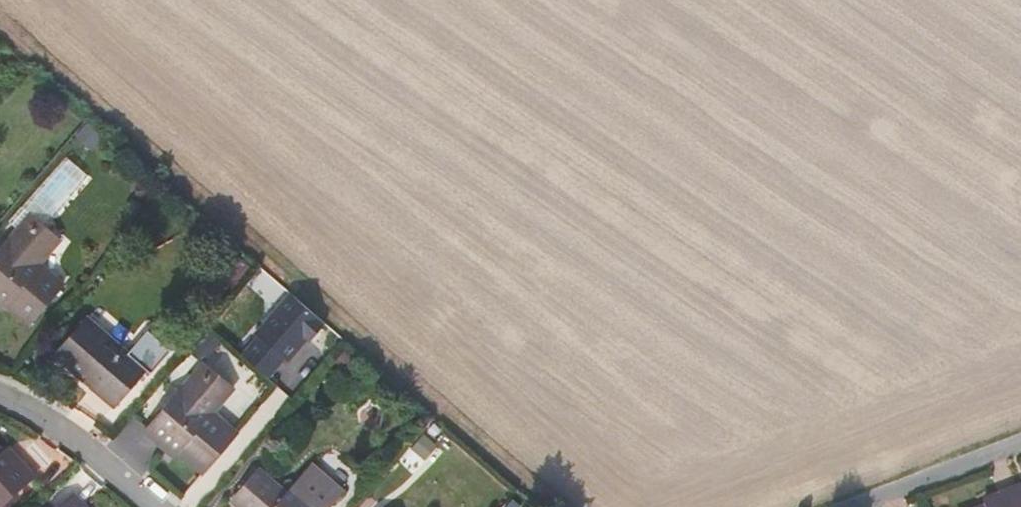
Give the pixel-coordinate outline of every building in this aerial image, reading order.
[(6,68),(14,76),(24,66),(16,58),(6,68)] [(58,120),(70,131),(80,121),(68,110),(58,120)] [(77,135),(93,148),(101,140),(85,126),(77,135)] [(88,177),(66,157),(9,221),(18,229),(26,235),(38,221),(44,227),(88,177)] [(6,304),(29,323),(63,284),(39,264),(59,240),(44,227),(38,221),(26,235),(18,229),(6,243),(9,247),(0,258),(0,299),(6,304)] [(6,243),(0,250),(0,258),(9,247),(6,243)] [(222,279),(233,288),(249,269),(238,260),(222,279)] [(310,341),(324,324),(289,294),(255,333),(258,336),(242,355),(268,377),(284,359),(287,361),(307,338),(310,341)] [(127,353),(87,318),(54,356),(114,406),(145,369),(150,373),(171,350),(147,330),(127,353)] [(190,352),(203,362),(219,343),(206,332),(190,352)] [(199,384),(211,369),(203,363),(191,377),(199,384)] [(233,388),(211,369),(199,384),(191,377),(180,391),(183,394),(168,412),(164,409),(145,431),(167,450),(171,445),(179,452),(203,472),(236,433),(212,412),(233,388)] [(183,394),(180,391),(164,409),(168,412),(183,394)] [(171,445),(167,450),(175,457),(179,452),(171,445)] [(30,475),(4,446),(0,450),(0,503),(30,475)] [(261,467),(232,501),(239,506),(328,506),(341,492),(310,465),(288,490),(261,467)] [(979,506),(1020,506),(1020,493),(1018,485),(984,498),(986,504),(979,506)] [(68,496),(56,506),(79,506),(68,496)]
